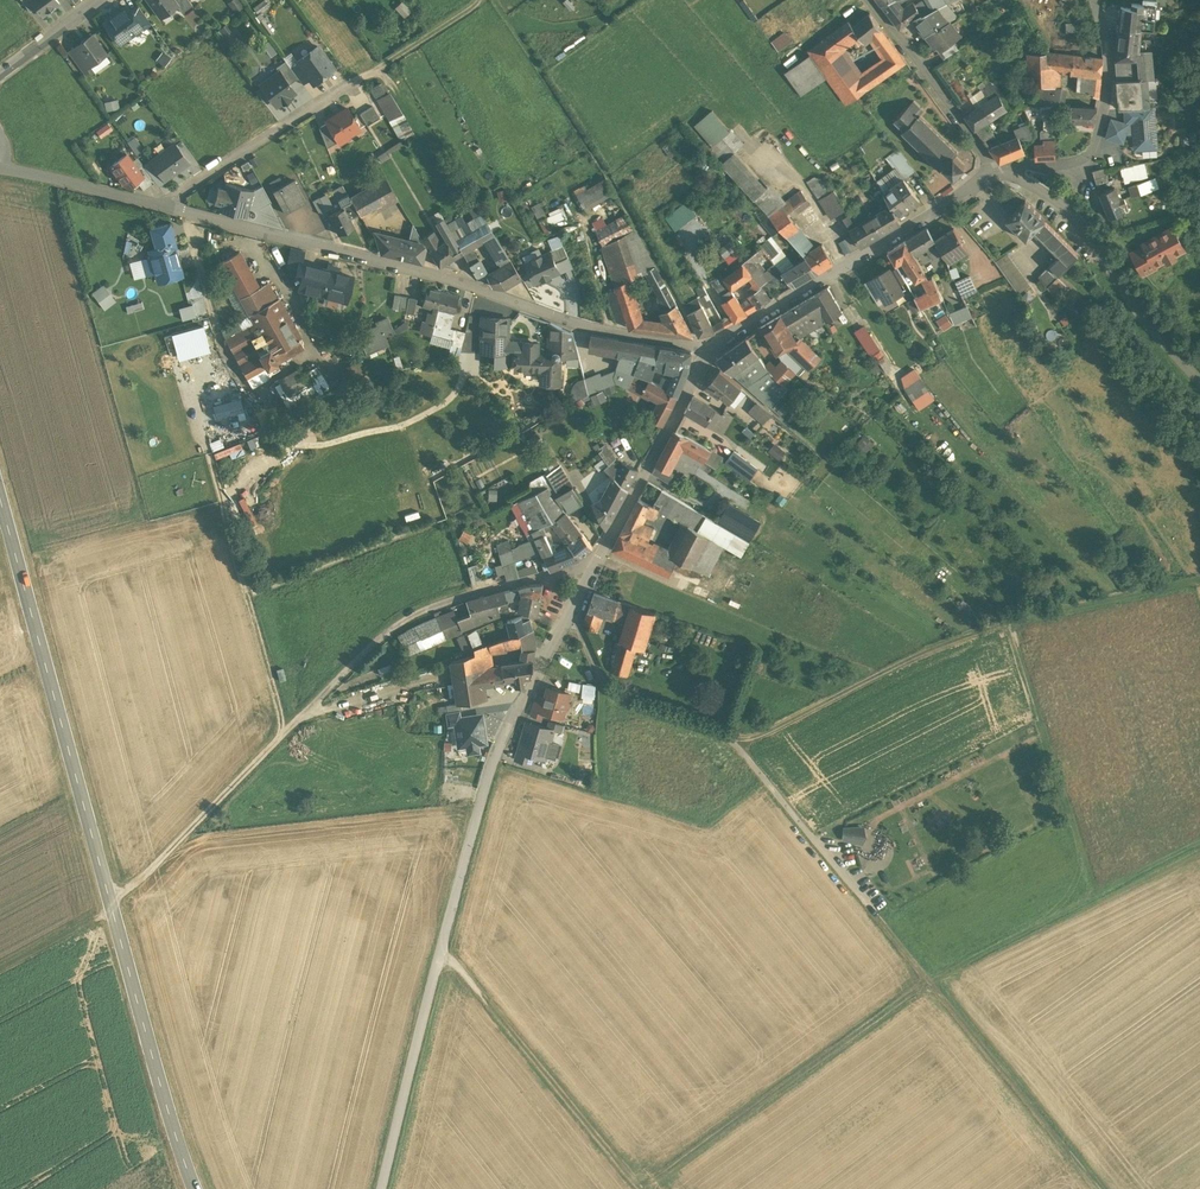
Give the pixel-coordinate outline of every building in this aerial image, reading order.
[(30,12),(35,7),(30,0),(21,0),(30,12)] [(35,7),(42,16),(59,3),(57,0),(30,0),(35,7)] [(161,18),(162,17),(160,15),(165,11),(170,11),(177,6),(178,5),(174,0),(147,0),(161,18)] [(178,5),(177,6),(182,13),(192,5),(189,0),(174,0),(178,5)] [(229,2),(236,12),(245,6),(241,0),(231,0),(229,2)] [(270,4),(267,0),(263,0),(255,6),(259,12),(270,4)] [(881,5),(899,29),(912,20),(914,19),(914,18),(920,15),(914,4),(903,11),(899,4),(896,0),(895,0),(881,5)] [(920,15),(921,14),(931,10),(926,0),(922,0),(914,4),(920,15)] [(931,10),(941,5),(939,0),(926,0),(931,10)] [(1131,2),(1131,6),(1122,5),(1121,4),(1119,27),(1141,27),(1156,28),(1156,27),(1158,15),(1166,12),(1164,0),(1143,0),(1143,3),(1131,2)] [(121,14),(116,18),(112,17),(107,21),(107,22),(106,22),(106,26),(108,29),(111,29),(112,29),(119,38),(122,39),(125,37),(129,37),(141,28),(142,27),(131,12),(127,6),(121,10),(121,14)] [(151,23),(138,6),(131,12),(142,27),(141,28),(142,29),(151,23)] [(931,10),(921,14),(925,19),(916,25),(915,24),(915,25),(924,36),(925,34),(931,30),(948,20),(937,7),(931,10)] [(869,13),(852,27),(863,42),(881,28),(869,13)] [(921,14),(920,15),(914,18),(914,19),(912,20),(915,25),(915,24),(916,25),(925,19),(921,14)] [(863,42),(852,27),(847,20),(807,50),(809,53),(819,66),(826,77),(845,104),(857,96),(905,61),(889,39),(875,48),(881,58),(861,71),(845,49),(855,41),(858,46),(863,42)] [(948,20),(931,30),(925,34),(935,47),(938,45),(941,50),(953,41),(961,35),(949,20),(948,20)] [(1141,27),(1119,27),(1116,50),(1149,52),(1148,38),(1140,38),(1141,27)] [(786,32),(772,43),(778,51),(792,40),(786,32)] [(86,39),(85,38),(81,40),(82,42),(75,47),(82,55),(90,66),(90,65),(88,62),(94,58),(97,61),(106,54),(92,35),(86,39)] [(1149,52),(1116,50),(1115,59),(1117,79),(1148,76),(1154,75),(1154,74),(1151,47),(1150,39),(1148,38),(1149,52)] [(953,41),(941,50),(946,56),(958,48),(953,41)] [(334,68),(318,46),(296,62),(297,62),(309,79),(313,84),(334,68)] [(90,66),(82,55),(75,47),(69,52),(85,75),(93,69),(90,65),(90,66)] [(162,51),(157,61),(167,65),(172,55),(162,51)] [(1044,65),(1046,51),(1026,51),(1031,81),(1053,85),(1054,71),(1054,65),(1044,65)] [(1080,54),(1046,51),(1044,65),(1054,65),(1054,71),(1078,73),(1080,54)] [(809,53),(785,72),(794,85),(819,66),(809,53)] [(1103,56),(1080,54),(1078,73),(1101,75),(1103,56)] [(285,61),(276,68),(279,71),(289,84),(298,78),(290,67),(285,61)] [(309,79),(297,62),(290,67),(298,78),(303,84),(309,79)] [(801,95),(826,77),(819,66),(794,85),(801,95)] [(281,74),(272,81),(270,78),(260,85),(276,106),(282,101),(284,103),(289,99),(288,97),(295,92),(289,84),(279,71),(281,74)] [(1101,75),(1078,73),(1076,90),(1099,96),(1101,75)] [(1117,79),(1116,79),(1119,107),(1125,106),(1150,104),(1147,77),(1154,76),(1154,75),(1148,76),(1117,79)] [(1002,92),(993,79),(985,86),(991,93),(989,95),(991,99),(999,94),(1002,92)] [(370,89),(399,140),(413,131),(403,113),(405,112),(391,90),(392,90),(390,86),(389,87),(388,85),(386,86),(383,81),(370,89)] [(976,85),(980,90),(980,89),(985,86),(982,81),(976,85)] [(1053,85),(1031,81),(1032,93),(1035,104),(1051,103),(1063,106),(1066,87),(1053,85)] [(988,100),(991,99),(989,95),(991,93),(985,86),(980,89),(988,100)] [(988,100),(980,89),(980,90),(969,97),(976,109),(981,105),(988,100)] [(999,94),(991,99),(988,100),(981,105),(991,118),(1006,108),(999,94)] [(119,99),(106,101),(107,109),(121,108),(119,99)] [(902,130),(900,133),(923,155),(922,156),(934,169),(936,167),(939,170),(942,167),(953,177),(964,165),(954,155),(957,151),(919,115),(923,110),(913,101),(893,121),(902,130)] [(1046,103),(1027,106),(1030,120),(1048,117),(1046,103)] [(1150,104),(1125,106),(1126,122),(1127,122),(1125,132),(1134,131),(1134,141),(1142,140),(1143,153),(1157,152),(1156,145),(1153,103),(1150,104)] [(991,118),(981,105),(976,109),(965,116),(974,129),(975,129),(985,122),(991,118)] [(1087,105),(1071,105),(1071,119),(1094,120),(1097,106),(1087,105)] [(372,106),(360,114),(367,125),(379,118),(372,106)] [(347,108),(325,121),(338,141),(338,142),(339,141),(338,139),(346,134),(348,135),(359,129),(347,108)] [(1126,122),(1111,118),(1107,136),(1123,140),(1125,132),(1127,122),(1126,122)] [(1053,121),(1053,120),(1045,120),(1045,138),(1054,138),(1054,121),(1053,121)] [(102,137),(115,129),(110,121),(97,129),(102,137)] [(1071,122),(1057,121),(1056,130),(1071,130),(1071,122)] [(993,134),(985,122),(975,129),(984,141),(993,134)] [(1030,122),(1014,128),(1017,137),(1018,136),(1033,130),(1034,130),(1030,122)] [(338,141),(327,123),(319,128),(327,147),(338,141)] [(731,128),(709,148),(719,159),(722,162),(734,151),(734,152),(744,142),(731,128)] [(1033,130),(1018,136),(1022,145),(1029,142),(1034,135),(1033,130)] [(138,136),(130,140),(136,153),(144,149),(138,136)] [(1017,137),(989,149),(999,162),(1025,152),(1022,145),(1018,136),(1017,137)] [(1054,138),(1045,138),(1043,146),(1035,146),(1036,157),(1055,156),(1054,138)] [(399,141),(377,156),(381,161),(390,156),(388,153),(402,145),(399,141)] [(151,161),(164,180),(188,162),(174,144),(151,161)] [(896,150),(885,158),(893,169),(905,161),(896,150)] [(734,151),(722,162),(754,199),(766,187),(734,152),(734,151)] [(137,169),(126,155),(111,166),(124,184),(130,186),(137,181),(142,177),(137,169)] [(905,161),(893,169),(898,173),(903,179),(914,171),(906,160),(905,161)] [(248,161),(241,165),(244,170),(251,166),(248,161)] [(1119,166),(1121,174),(1135,171),(1133,163),(1119,166)] [(155,182),(143,165),(137,169),(142,177),(137,181),(143,189),(144,190),(155,182)] [(1092,169),(1100,191),(1110,187),(1103,166),(1092,169)] [(876,182),(883,194),(903,179),(898,173),(891,178),(887,174),(876,182)] [(818,199),(825,195),(822,192),(815,176),(806,181),(818,199)] [(606,177),(577,194),(584,206),(613,188),(606,177)] [(1130,190),(1131,194),(1153,185),(1151,177),(1137,181),(1128,184),(1130,190)] [(350,197),(358,213),(368,213),(375,209),(377,211),(378,210),(398,199),(386,178),(350,197)] [(1055,182),(1048,178),(1045,183),(1052,187),(1055,182)] [(293,179),(272,191),(284,213),(296,207),(294,205),(304,200),(293,179)] [(903,179),(883,194),(884,197),(896,217),(918,200),(903,179)] [(883,194),(876,182),(870,185),(879,200),(884,197),(883,194)] [(770,183),(766,187),(754,199),(769,215),(786,201),(785,200),(770,183)] [(341,204),(342,204),(351,200),(342,184),(332,190),(341,204)] [(249,201),(252,191),(227,185),(225,190),(219,189),(215,202),(222,204),(220,210),(245,216),(249,201)] [(1110,187),(1100,191),(1109,216),(1125,210),(1129,208),(1124,196),(1121,197),(1119,191),(1118,192),(1115,185),(1110,187)] [(262,186),(252,191),(249,201),(253,202),(257,209),(271,202),(262,186)] [(785,200),(786,201),(769,215),(773,219),(782,231),(786,236),(799,228),(798,227),(786,213),(794,208),(807,198),(800,189),(785,200)] [(825,195),(838,214),(844,210),(842,205),(843,205),(833,189),(825,195)] [(818,199),(830,219),(838,214),(825,195),(818,199)] [(313,200),(320,213),(327,210),(320,196),(313,200)] [(807,198),(794,208),(797,213),(811,204),(807,198)] [(350,216),(358,213),(351,200),(342,204),(344,207),(342,208),(347,218),(350,216)] [(678,230),(699,214),(687,200),(667,216),(678,230)] [(1012,213),(1006,220),(1026,239),(1031,234),(1032,232),(1035,235),(1044,226),(1041,223),(1043,221),(1045,219),(1025,200),(1019,206),(1018,206),(1012,213)] [(541,205),(545,216),(550,214),(546,203),(541,205)] [(485,240),(493,232),(477,205),(473,207),(475,209),(469,212),(473,218),(465,222),(461,216),(455,219),(454,218),(446,223),(462,252),(463,254),(472,248),(484,241),(485,240)] [(889,207),(869,219),(880,235),(900,223),(896,217),(889,207)] [(355,225),(350,216),(347,218),(342,208),(328,215),(338,234),(355,225)] [(372,237),(376,235),(375,232),(389,229),(378,210),(377,211),(375,209),(368,213),(358,213),(372,237)] [(596,229),(600,246),(633,228),(626,214),(596,229)] [(760,220),(772,235),(780,228),(767,214),(760,220)] [(849,221),(851,226),(862,221),(859,216),(849,221)] [(540,220),(546,234),(554,230),(547,217),(540,220)] [(462,252),(446,223),(443,218),(435,222),(445,239),(440,242),(428,250),(438,267),(462,252)] [(1032,232),(1031,234),(1035,238),(1038,236),(1057,256),(1049,265),(1058,274),(1077,255),(1043,221),(1041,223),(1044,226),(1035,235),(1032,232)] [(169,223),(151,228),(157,249),(150,251),(152,258),(146,259),(144,262),(147,271),(149,273),(155,271),(157,278),(159,278),(160,280),(163,282),(168,280),(169,277),(169,275),(180,272),(173,245),(175,245),(169,223)] [(416,241),(424,244),(421,238),(413,224),(407,227),(416,241)] [(798,227),(799,228),(786,236),(802,254),(815,246),(799,227),(798,227)] [(1172,227),(1143,244),(1144,246),(1132,253),(1143,273),(1156,266),(1154,263),(1165,257),(1167,261),(1176,256),(1174,252),(1183,247),(1172,227)] [(600,246),(605,262),(640,243),(633,228),(600,246)] [(926,228),(905,241),(914,255),(915,256),(925,249),(932,260),(942,253),(926,228)] [(953,228),(934,240),(949,262),(968,250),(953,228)] [(389,229),(375,232),(376,235),(381,252),(381,253),(396,256),(390,234),(389,229)] [(866,230),(856,236),(861,246),(872,239),(866,230)] [(428,250),(440,242),(433,231),(421,238),(424,244),(428,250)] [(494,258),(497,262),(508,256),(493,232),(485,240),(495,257),(494,258)] [(861,246),(856,236),(855,233),(838,243),(845,255),(861,246)] [(420,262),(424,244),(416,241),(390,234),(396,256),(420,262)] [(756,240),(760,245),(766,240),(763,235),(756,240)] [(774,263),(781,272),(793,265),(770,236),(769,238),(779,251),(769,259),(774,263)] [(718,248),(725,257),(737,247),(730,238),(718,248)] [(766,256),(769,259),(779,251),(769,238),(766,240),(760,245),(757,247),(759,249),(766,256)] [(905,241),(887,252),(895,265),(902,260),(915,281),(921,277),(926,286),(935,283),(932,276),(928,278),(920,266),(917,260),(915,256),(914,255),(905,241)] [(605,262),(612,284),(629,276),(641,269),(646,278),(656,274),(640,243),(605,262)] [(550,251),(551,252),(556,264),(569,258),(563,245),(550,251)] [(818,245),(815,246),(802,254),(805,257),(817,271),(830,263),(818,245)] [(478,259),(472,248),(463,254),(469,264),(478,259)] [(759,261),(766,256),(759,249),(747,257),(761,273),(763,271),(765,269),(759,261)] [(220,262),(240,298),(260,286),(240,250),(220,262)] [(559,272),(556,264),(551,252),(524,264),(533,284),(559,272)] [(1006,254),(995,262),(998,267),(1010,259),(1006,254)] [(508,256),(497,262),(500,267),(488,273),(485,275),(486,278),(490,286),(502,287),(520,277),(508,256)] [(765,269),(769,266),(766,262),(769,259),(766,256),(759,261),(765,269)] [(294,269),(295,264),(297,259),(288,257),(286,267),(294,269)] [(761,273),(747,257),(738,263),(741,267),(726,278),(734,288),(750,277),(754,282),(749,286),(750,290),(767,277),(763,271),(761,273)] [(817,271),(805,257),(793,265),(781,272),(784,276),(792,286),(817,271)] [(478,259),(469,264),(475,275),(486,278),(485,275),(488,273),(480,258),(478,259)] [(1010,259),(998,267),(1017,293),(1029,285),(1010,259)] [(767,277),(750,290),(751,294),(749,296),(749,297),(755,306),(756,307),(767,299),(762,292),(784,276),(781,272),(774,263),(769,266),(765,269),(763,271),(767,277)] [(298,283),(302,266),(295,264),(294,269),(291,281),(298,283)] [(1058,274),(1049,265),(1038,276),(1046,287),(1058,274)] [(347,306),(353,278),(302,266),(298,283),(296,293),(347,306)] [(904,281),(896,268),(890,271),(898,285),(904,281)] [(889,269),(871,279),(883,298),(890,294),(892,298),(902,292),(898,285),(890,271),(889,269)] [(672,306),(656,274),(646,278),(663,311),(672,306)] [(739,304),(719,275),(698,284),(699,285),(705,297),(716,292),(720,299),(731,316),(734,320),(746,313),(739,304)] [(649,321),(648,318),(644,318),(629,276),(612,284),(614,289),(617,295),(627,290),(630,299),(634,303),(640,319),(649,321)] [(969,276),(955,282),(959,291),(961,296),(976,290),(969,276)] [(240,298),(250,314),(275,300),(278,299),(269,282),(260,286),(240,298)] [(104,283),(93,292),(105,308),(117,299),(104,283)] [(938,289),(935,283),(926,286),(929,292),(938,289)] [(711,306),(710,304),(705,297),(699,285),(694,288),(699,297),(698,297),(702,305),(704,309),(711,306)] [(443,291),(427,287),(422,306),(434,309),(433,313),(428,312),(426,322),(434,324),(443,291)] [(826,288),(811,297),(810,297),(825,322),(841,313),(827,287),(826,288)] [(627,321),(617,295),(614,289),(606,292),(616,321),(627,321)] [(938,289),(929,292),(927,293),(929,297),(925,299),(928,305),(942,299),(938,289)] [(627,290),(617,295),(627,321),(631,329),(653,334),(649,321),(640,319),(634,303),(630,299),(627,290)] [(434,324),(432,331),(432,333),(450,338),(453,328),(449,327),(458,295),(443,291),(434,324)] [(716,292),(705,297),(710,304),(720,299),(716,292)] [(401,296),(394,295),(392,308),(399,309),(401,296)] [(917,297),(914,298),(920,308),(928,305),(925,299),(923,295),(917,297)] [(407,297),(401,296),(399,309),(405,310),(407,297)] [(417,299),(408,297),(406,312),(413,314),(417,299)] [(702,305),(698,297),(697,297),(683,305),(687,313),(702,305)] [(739,304),(746,313),(756,307),(755,306),(749,297),(739,304)] [(810,297),(779,316),(787,329),(792,326),(794,330),(812,319),(817,327),(819,326),(819,325),(822,323),(822,324),(825,322),(810,297)] [(278,299),(275,300),(297,340),(299,339),(302,337),(280,298),(278,299)] [(920,308),(914,298),(908,302),(914,312),(919,309),(920,308)] [(272,354),(297,340),(275,300),(250,314),(255,324),(269,348),(272,354)] [(704,309),(702,305),(687,313),(688,314),(696,337),(711,334),(715,331),(711,325),(704,309)] [(966,305),(948,312),(953,325),(971,317),(966,305)] [(690,340),(672,306),(663,311),(659,313),(662,320),(664,324),(649,321),(653,334),(690,340)] [(922,315),(919,309),(914,312),(918,317),(922,315)] [(723,326),(734,320),(731,316),(721,322),(723,326)] [(784,359),(776,368),(770,362),(765,366),(765,367),(767,369),(783,384),(801,364),(802,363),(802,362),(799,359),(803,353),(793,346),(795,343),(795,342),(787,329),(779,316),(761,327),(777,354),(778,353),(784,359)] [(381,325),(385,334),(393,330),(387,317),(377,321),(379,325),(381,325)] [(508,319),(481,318),(480,353),(495,354),(494,365),(506,366),(507,354),(508,353),(508,343),(508,319)] [(426,322),(423,321),(421,328),(432,331),(434,324),(426,322)] [(715,331),(723,326),(721,322),(720,321),(711,325),(715,331)] [(573,333),(551,323),(550,324),(548,354),(562,355),(562,356),(579,356),(573,333)] [(203,324),(170,332),(177,358),(210,350),(203,324)] [(255,324),(226,340),(240,365),(269,348),(255,324)] [(379,325),(360,333),(367,350),(388,341),(385,334),(381,325),(379,325)] [(870,354),(879,349),(864,325),(854,331),(870,354)] [(465,331),(453,328),(450,338),(432,333),(430,339),(461,347),(465,331)] [(629,356),(634,344),(589,336),(586,349),(620,355),(629,356)] [(758,355),(746,338),(716,360),(747,387),(770,408),(787,388),(783,384),(767,369),(765,367),(765,366),(758,355)] [(297,340),(272,354),(276,362),(301,348),(303,346),(299,339),(297,340)] [(820,358),(803,342),(798,345),(795,342),(795,343),(793,346),(803,353),(799,359),(802,362),(802,363),(801,364),(808,370),(820,358)] [(508,343),(508,353),(515,353),(524,354),(524,344),(508,343)] [(548,354),(537,354),(537,344),(524,344),(524,354),(515,353),(515,369),(542,370),(542,382),(561,382),(562,356),(562,355),(548,354)] [(613,379),(627,387),(634,374),(632,374),(643,346),(634,344),(629,356),(620,355),(615,368),(616,368),(613,379)] [(667,351),(643,346),(632,374),(634,374),(635,372),(641,375),(640,377),(647,381),(656,363),(663,365),(667,351)] [(269,348),(240,365),(247,378),(276,362),(272,354),(269,348)] [(689,356),(667,351),(663,365),(663,367),(676,370),(666,391),(674,395),(686,371),(689,356)] [(869,368),(874,373),(880,369),(876,363),(869,368)] [(357,366),(346,371),(345,368),(341,369),(349,389),(364,383),(357,366)] [(298,367),(279,378),(289,394),(307,383),(298,367)] [(901,388),(903,387),(902,386),(918,375),(914,369),(903,376),(902,375),(895,380),(901,388)] [(739,386),(719,370),(705,387),(718,397),(720,395),(726,401),(739,386)] [(903,387),(912,400),(928,389),(918,375),(902,386),(903,387)] [(570,388),(572,401),(574,400),(588,394),(584,377),(576,379),(570,388)] [(647,381),(640,377),(634,388),(643,392),(641,395),(656,403),(667,410),(674,395),(666,391),(647,381)] [(346,385),(340,387),(345,399),(351,396),(346,385)] [(343,400),(338,388),(332,391),(337,402),(343,400)] [(642,397),(627,390),(622,397),(633,404),(630,408),(638,413),(644,402),(641,400),(642,397)] [(325,394),(319,395),(321,407),(327,406),(325,394)] [(715,410),(693,396),(684,412),(708,425),(715,410)] [(764,408),(752,397),(744,406),(763,424),(772,414),(764,408)] [(310,400),(304,401),(307,414),(313,412),(310,400)] [(660,424),(667,410),(656,403),(648,418),(660,424)] [(715,410),(708,425),(717,430),(722,418),(723,415),(722,414),(715,410)] [(733,416),(724,411),(722,414),(723,415),(722,418),(729,423),(733,416)] [(722,418),(717,430),(723,434),(729,423),(722,418)] [(746,427),(742,431),(750,438),(754,434),(746,427)] [(613,439),(622,450),(627,444),(625,442),(621,431),(613,439)] [(674,431),(656,465),(668,472),(669,472),(681,448),(684,449),(689,439),(674,431)] [(854,445),(863,455),(874,444),(865,434),(854,445)] [(720,445),(708,437),(703,447),(710,451),(715,454),(720,445)] [(703,447),(689,439),(684,449),(704,461),(704,460),(710,451),(703,447)] [(776,444),(770,451),(780,459),(786,452),(776,444)] [(599,451),(608,463),(611,461),(612,461),(616,457),(607,445),(599,451)] [(710,451),(704,460),(707,462),(715,468),(722,458),(715,454),(710,451)] [(612,474),(628,489),(633,479),(638,470),(622,462),(618,467),(611,461),(608,463),(607,464),(603,467),(612,475),(612,474)] [(558,494),(563,491),(573,486),(559,464),(547,473),(558,494)] [(668,472),(656,465),(652,473),(667,482),(672,474),(669,472),(668,472)] [(591,501),(606,528),(612,519),(628,489),(612,474),(612,475),(600,497),(591,501)] [(703,487),(692,479),(688,486),(699,494),(703,487)] [(526,515),(534,529),(542,526),(552,522),(553,522),(565,512),(557,500),(555,496),(548,486),(519,501),(526,515)] [(573,486),(563,491),(573,509),(582,502),(573,486)] [(664,511),(667,513),(675,498),(661,490),(652,505),(657,508),(664,511)] [(558,494),(555,496),(557,500),(565,512),(566,514),(573,509),(563,491),(558,494)] [(675,498),(667,513),(680,519),(688,505),(675,498)] [(633,510),(652,519),(654,514),(657,508),(652,505),(639,499),(633,510)] [(730,500),(716,522),(721,525),(737,534),(747,540),(760,518),(730,500)] [(721,525),(716,522),(688,505),(680,519),(688,523),(694,526),(708,534),(715,538),(716,536),(714,535),(721,525)] [(654,514),(662,517),(664,511),(657,508),(654,514)] [(633,510),(629,519),(621,533),(646,544),(648,537),(649,536),(652,528),(648,527),(652,519),(633,510)] [(684,531),(688,523),(680,519),(667,513),(664,511),(662,517),(678,522),(675,526),(684,531)] [(566,514),(565,512),(553,522),(558,529),(571,520),(566,514)] [(571,520),(558,529),(563,536),(567,533),(573,541),(581,535),(571,520)] [(684,531),(675,547),(671,555),(677,558),(692,565),(708,534),(694,526),(688,523),(684,531)] [(534,529),(533,529),(536,537),(545,534),(546,533),(542,526),(534,529)] [(459,538),(467,543),(472,535),(464,530),(459,538)] [(581,535),(573,541),(567,533),(563,536),(570,546),(562,549),(569,561),(579,557),(592,547),(581,535)] [(646,544),(621,533),(612,549),(669,575),(677,558),(671,555),(646,544)] [(554,553),(545,534),(536,537),(536,538),(546,560),(541,563),(545,570),(550,567),(550,568),(550,569),(559,565),(554,553)] [(708,534),(692,565),(709,572),(719,552),(721,552),(725,544),(714,538),(708,534)] [(747,540),(737,534),(733,540),(737,543),(735,549),(745,554),(752,543),(747,540)] [(649,536),(648,537),(646,544),(671,555),(675,547),(649,536)] [(517,570),(513,558),(511,549),(509,540),(496,545),(502,564),(494,566),(497,575),(504,573),(506,580),(519,577),(517,570)] [(536,551),(531,540),(511,549),(513,558),(528,553),(529,554),(536,551)] [(562,549),(554,553),(559,565),(569,561),(562,549)] [(478,563),(469,565),(472,581),(481,579),(478,563)] [(535,565),(517,570),(519,577),(538,572),(535,565)] [(1116,571),(1125,590),(1135,587),(1126,566),(1116,571)] [(541,583),(525,585),(517,588),(519,593),(523,593),(529,595),(529,594),(539,595),(541,583)] [(517,588),(509,590),(511,600),(519,596),(519,593),(517,588)] [(523,593),(519,593),(519,596),(516,610),(535,615),(539,595),(529,594),(529,595),(523,593)] [(618,601),(594,593),(588,609),(600,614),(604,615),(613,618),(618,601)] [(494,594),(479,598),(482,608),(470,613),(457,619),(461,629),(484,620),(499,614),(496,603),(494,594)] [(466,602),(470,613),(482,608),(479,598),(475,599),(466,602)] [(962,598),(954,608),(970,621),(978,611),(962,598)] [(618,601),(613,618),(624,622),(619,639),(636,646),(643,648),(654,612),(618,600),(618,601)] [(502,602),(496,603),(499,614),(509,611),(506,601),(502,602)] [(600,614),(588,609),(584,619),(597,622),(600,614)] [(550,618),(538,610),(534,617),(546,625),(550,618)] [(438,624),(456,617),(453,611),(421,621),(412,625),(397,633),(397,634),(379,648),(386,663),(408,654),(444,639),(444,638),(438,624)] [(598,629),(604,615),(600,614),(597,622),(594,630),(593,639),(589,637),(596,648),(604,644),(598,629)] [(522,615),(506,620),(511,636),(514,636),(520,634),(532,630),(529,618),(527,619),(526,616),(523,616),(522,615)] [(462,631),(461,629),(457,619),(456,617),(438,624),(444,638),(462,631)] [(597,622),(584,619),(585,627),(594,630),(597,622)] [(585,627),(589,637),(593,639),(594,630),(585,627)] [(467,633),(473,648),(483,645),(476,629),(467,633)] [(532,630),(520,634),(521,642),(523,661),(532,660),(534,648),(532,631),(532,630)] [(456,658),(473,652),(473,648),(467,633),(466,633),(456,637),(462,649),(454,652),(456,658)] [(511,636),(492,642),(493,642),(488,644),(489,651),(499,649),(499,647),(503,645),(504,647),(515,644),(514,636),(511,636)] [(628,673),(636,646),(619,639),(610,667),(628,673)] [(475,662),(476,672),(492,669),(489,651),(488,644),(483,645),(473,648),(473,652),(474,654),(475,662)] [(471,662),(475,662),(474,654),(448,662),(454,702),(486,698),(484,686),(479,687),(476,672),(472,672),(471,662)] [(523,661),(500,664),(500,667),(503,682),(515,680),(515,681),(522,680),(521,678),(529,677),(530,677),(532,660),(523,661)] [(390,663),(377,668),(380,675),(393,670),(390,663)] [(496,683),(503,682),(500,667),(492,669),(476,672),(479,687),(484,686),(496,684),(496,683)] [(570,680),(568,688),(579,691),(581,683),(570,680)] [(584,682),(583,696),(597,697),(597,683),(584,682)] [(569,693),(552,688),(550,696),(546,695),(545,699),(536,696),(533,708),(543,711),(563,717),(563,715),(559,714),(561,708),(565,709),(568,707),(569,704),(567,701),(569,693)] [(543,711),(533,708),(531,715),(541,718),(543,711)] [(459,710),(445,712),(446,719),(453,718),(460,717),(459,710)] [(460,717),(453,718),(454,725),(457,744),(464,743),(465,746),(466,746),(467,750),(470,753),(476,752),(478,748),(477,744),(486,743),(483,722),(473,715),(460,717)] [(563,724),(550,720),(548,727),(554,729),(561,731),(563,724)] [(548,727),(527,721),(518,751),(534,755),(545,758),(554,729),(548,727)] [(534,755),(518,751),(516,759),(532,764),(534,755)] [(861,827),(844,828),(843,840),(859,843),(861,827)]
